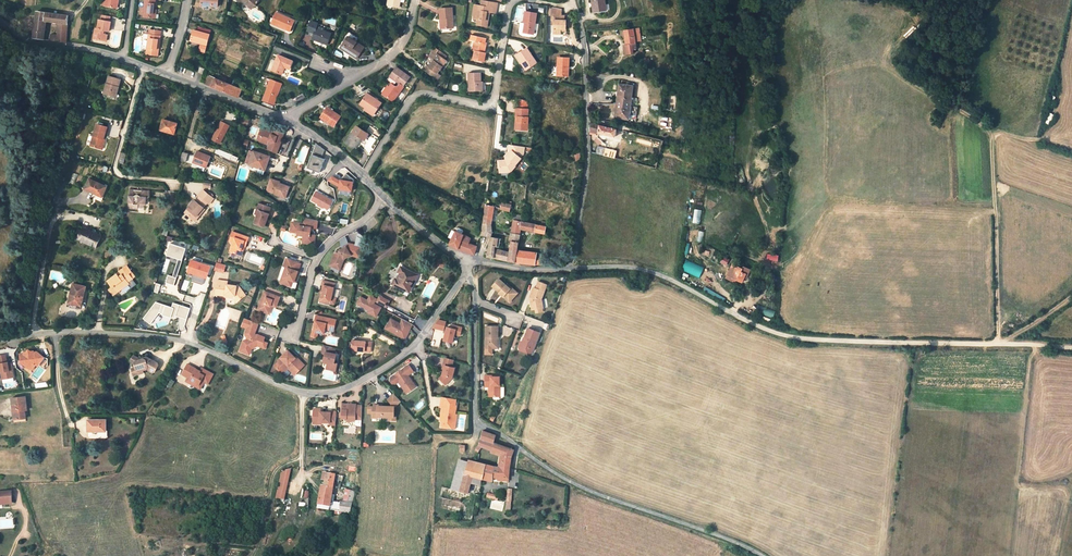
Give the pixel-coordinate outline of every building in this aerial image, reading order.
[(117,9),(119,0),(108,0),(107,7),(117,9)] [(153,18),(154,9),(155,0),(145,0),(144,7),(143,17),(153,18)] [(251,9),(259,1),(258,0),(257,0),(241,0),(251,9)] [(388,6),(395,7),(399,8),(400,0),(389,0),(388,6)] [(589,16),(601,15),(599,0),(587,0),(589,16)] [(487,17),(488,13),(490,13),(496,15),(498,4),(489,2),(488,7),(481,6),(477,5),(475,16),(474,19),(478,20),(477,25),(488,27),(489,17),(487,17)] [(440,10),(434,10),(435,15),(436,15),(436,22),(440,21),(442,21),(442,29),(453,28),(452,9),(440,10)] [(57,23),(67,24),(67,15),(37,11),(33,38),(42,39),(43,29),(44,24),(44,21),(57,23)] [(271,24),(289,31),(294,21),(289,19),(276,14),(271,24)] [(537,15),(531,14),(530,19),(524,18),(523,25),(525,26),(523,36),(533,37),(537,15)] [(564,16),(554,16),(554,19),(553,26),(553,33),(564,34),(564,33),(566,33),(566,21),(564,21),(564,16)] [(98,40),(108,41),(109,36),(105,34),(106,31),(112,32),(113,23),(112,22),(104,21),(103,21),(102,30),(99,30),(98,40)] [(65,42),(67,24),(57,23),(57,36),(57,41),(65,42)] [(314,34),(312,40),(326,45),(330,34),(323,31),(316,28),(317,26),(313,25),(310,32),(314,34)] [(149,30),(147,48),(158,50),(160,32),(149,30)] [(193,31),(190,41),(206,45),(209,35),(193,31)] [(347,37),(339,48),(356,59),(363,48),(355,43),(358,38),(347,32),(345,36),(347,37)] [(634,34),(618,36),(620,50),(619,50),(620,59),(627,59),(627,56),(632,55),(631,48),(635,47),(634,34)] [(474,51),(473,60),(484,62),(486,53),(485,52),(486,43),(475,41),(473,50),(474,51)] [(528,50),(517,57),(522,65),(525,63),(528,69),(536,64),(528,50)] [(436,54),(438,56),(426,72),(437,81),(440,76),(437,74),(446,62),(444,60),(446,57),(438,51),(436,54)] [(424,71),(426,72),(438,56),(436,54),(424,71)] [(277,56),(271,70),(281,75),(284,68),(288,70),(292,62),(277,56)] [(571,57),(558,57),(558,77),(568,77),(568,68),(571,68),(571,57)] [(397,83),(402,87),(409,78),(396,68),(390,77),(397,83)] [(471,92),(482,92),(481,83),(481,74),(469,74),(469,86),(471,86),(471,92)] [(110,95),(111,92),(116,93),(120,79),(107,76),(103,93),(110,95)] [(224,83),(220,81),(208,76),(204,84),(221,91),(238,98),(242,90),(224,83)] [(263,100),(265,101),(273,104),(281,85),(270,81),(263,100)] [(390,83),(382,94),(392,101),(402,87),(397,83),(394,86),(390,83)] [(626,113),(628,102),(632,103),(633,97),(634,90),(627,89),(620,88),(619,96),(617,112),(616,121),(629,123),(630,119),(631,114),(626,113)] [(360,105),(365,109),(373,114),(380,104),(367,95),(360,105)] [(327,108),(320,118),(333,127),(339,117),(327,108)] [(519,121),(518,132),(526,132),(526,113),(517,113),(517,120),(519,121)] [(166,132),(167,130),(173,132),(176,124),(162,120),(159,130),(166,132)] [(515,134),(526,135),(526,132),(518,132),(519,121),(517,120),(515,121),(515,134)] [(228,126),(221,122),(211,140),(218,144),(228,126)] [(90,145),(100,148),(103,140),(106,126),(96,124),(90,145)] [(256,141),(258,142),(262,132),(272,135),(274,131),(261,126),(256,141)] [(617,133),(590,126),(590,134),(597,136),(615,141),(617,133)] [(356,127),(345,143),(353,149),(361,138),(364,140),(368,135),(356,127)] [(268,146),(266,151),(275,154),(283,134),(274,131),(272,135),(262,132),(258,142),(268,146)] [(325,150),(317,143),(307,168),(320,173),(325,159),(322,157),(325,150)] [(524,149),(509,147),(509,153),(510,154),(504,160),(506,162),(504,165),(498,166),(498,169),(496,169),(496,174),(502,175),(506,170),(508,172),(519,161),(518,160),(520,157),(521,156),(521,155),(523,155),(524,149)] [(596,154),(605,156),(606,149),(597,147),(596,154)] [(615,159),(617,152),(606,149),(605,156),(615,159)] [(187,154),(183,153),(181,161),(184,162),(191,164),(192,162),(205,168),(210,157),(197,151),(194,157),(187,154)] [(243,169),(245,169),(248,164),(264,170),(268,160),(274,163),(275,161),(269,158),(269,157),(253,152),(249,151),(245,163),(243,169)] [(495,169),(496,169),(498,169),(498,166),(504,165),(506,162),(504,160),(503,161),(496,161),(495,169)] [(332,177),(329,180),(340,187),(340,189),(351,191),(354,179),(346,173),(343,177),(343,180),(341,180),(341,182),(332,177)] [(106,187),(88,179),(84,189),(101,197),(106,187)] [(273,196),(277,198),(279,195),(285,197),(289,187),(280,183),(280,182),(271,179),(265,191),(274,195),(273,196)] [(128,208),(138,209),(139,204),(145,204),(146,198),(150,198),(150,192),(140,191),(140,193),(136,193),(136,190),(130,190),(128,208)] [(198,196),(199,197),(206,203),(208,204),(212,200),(212,199),(211,198),(213,196),(208,193),(207,194),(202,191),(198,196)] [(328,209),(332,202),(326,199),(327,197),(316,191),(311,200),(318,204),(318,206),(323,209),(324,207),(328,209)] [(194,221),(196,218),(197,217),(195,216),(202,208),(206,203),(199,197),(195,201),(194,201),(184,213),(194,221)] [(270,206),(258,202),(256,208),(258,209),(256,214),(253,222),(263,226),(268,213),(267,213),(270,206)] [(503,211),(512,213),(513,207),(503,205),(503,211)] [(195,216),(197,217),(204,209),(202,208),(195,216)] [(492,241),(493,234),(495,210),(487,208),(483,240),(492,241)] [(311,221),(305,218),(304,224),(292,223),(291,228),(294,229),(294,233),(298,233),(297,235),(304,236),(307,236),(306,244),(314,244),(315,235),(310,235),(311,230),(309,230),(309,228),(316,229),(317,221),(311,221)] [(512,243),(521,245),(524,231),(549,235),(549,224),(544,224),(543,227),(525,224),(515,222),(512,237),(512,243)] [(100,236),(83,228),(78,238),(87,242),(87,244),(95,247),(100,236)] [(248,237),(235,232),(229,251),(237,254),(239,249),(240,250),(242,245),(245,246),(248,237)] [(458,250),(472,255),(476,248),(467,244),(469,240),(464,237),(460,234),(455,232),(449,245),(458,250)] [(487,255),(487,258),(517,264),(519,254),(521,245),(512,243),(512,237),(493,234),(492,241),(490,256),(487,255)] [(165,282),(174,285),(185,247),(169,243),(165,258),(176,261),(172,276),(167,274),(165,282)] [(361,247),(348,244),(345,246),(345,248),(342,249),(343,251),(342,252),(341,250),(338,252),(339,254),(338,255),(336,254),(334,255),(330,267),(337,270),(338,265),(341,266),(343,260),(348,256),(349,257),(358,259),(361,247)] [(543,258),(542,256),(519,254),(517,264),(537,267),(550,267),(550,258),(543,258)] [(210,266),(191,260),(187,272),(192,274),(190,281),(201,285),(205,274),(207,275),(210,266)] [(299,264),(288,260),(286,268),(284,267),(282,272),(284,273),(282,281),(284,285),(290,287),(291,281),(294,282),(297,276),(295,275),(296,272),(299,264)] [(700,277),(703,265),(685,260),(681,271),(700,277)] [(223,264),(215,262),(212,272),(220,274),(223,264)] [(448,267),(443,263),(438,268),(444,273),(448,267)] [(119,271),(119,272),(121,275),(118,277),(116,274),(107,281),(112,288),(113,287),(117,291),(120,289),(128,283),(131,286),(133,286),(134,286),(136,285),(137,284),(138,283),(138,282),(134,276),(132,278),(129,273),(130,272),(126,266),(119,271)] [(412,284),(409,283),(413,275),(400,268),(397,273),(399,274),(396,281),(394,280),(391,285),(407,293),(412,284)] [(732,272),(727,285),(736,289),(738,286),(742,288),(744,283),(746,279),(747,279),(742,276),(732,272)] [(749,281),(751,275),(744,272),(742,276),(747,279),(746,279),(749,281)] [(216,289),(218,289),(217,295),(226,296),(226,295),(235,295),(239,300),(246,294),(237,284),(236,285),(227,285),(227,281),(216,280),(216,289)] [(334,283),(322,280),(321,284),(322,285),(319,298),(330,300),(329,303),(334,304),(335,297),(331,296),(334,283)] [(496,288),(500,292),(502,290),(507,295),(505,297),(512,303),(518,297),(513,293),(516,290),(512,286),(510,288),(502,282),(496,288)] [(71,289),(84,292),(85,286),(73,283),(71,289)] [(543,301),(549,287),(541,284),(539,289),(535,288),(532,296),(535,297),(533,303),(534,312),(545,309),(543,301)] [(76,303),(75,305),(81,306),(84,292),(71,289),(71,291),(68,302),(76,303)] [(759,292),(754,289),(749,295),(755,298),(759,292)] [(278,296),(262,291),(256,309),(264,312),(266,308),(268,305),(269,303),(275,305),(278,296)] [(359,297),(356,304),(368,311),(367,313),(375,318),(380,308),(372,304),(375,300),(369,296),(366,301),(359,297)] [(388,302),(379,297),(375,303),(385,308),(388,302)] [(183,331),(190,307),(173,302),(170,306),(154,301),(142,319),(150,324),(158,313),(161,315),(180,320),(177,329),(183,331)] [(275,305),(269,303),(268,305),(266,308),(264,312),(267,313),(270,305),(274,307),(275,305)] [(766,308),(764,315),(773,317),(774,310),(766,308)] [(329,319),(316,316),(315,321),(316,322),(314,331),(312,331),(311,336),(316,338),(318,333),(324,334),(325,330),(333,331),(335,320),(329,319)] [(257,322),(249,319),(244,332),(247,338),(244,340),(240,350),(249,353),(250,348),(256,345),(257,343),(262,345),(263,341),(262,340),(264,336),(256,333),(255,334),(255,335),(253,334),(257,322)] [(410,325),(400,320),(398,324),(388,319),(383,329),(402,339),(405,334),(402,333),(405,328),(407,330),(410,325)] [(439,320),(434,328),(444,331),(447,322),(439,320)] [(453,329),(448,328),(444,341),(453,343),(455,335),(460,336),(463,328),(454,326),(453,329)] [(488,352),(496,351),(498,348),(498,342),(500,341),(499,330),(487,331),(488,352)] [(522,351),(528,353),(530,349),(533,350),(539,333),(529,332),(527,339),(526,339),(522,351)] [(371,342),(353,340),(351,350),(370,352),(371,342)] [(325,344),(322,343),(320,352),(324,352),(322,358),(326,359),(326,363),(325,367),(334,369),(336,361),(333,361),(335,352),(330,351),(331,345),(325,344)] [(286,348),(279,356),(280,357),(277,360),(273,364),(279,370),(286,364),(294,372),(303,363),(295,355),(294,356),(286,348)] [(26,352),(23,352),(23,353),(24,359),(21,362),(29,369),(33,368),(36,364),(38,366),(44,357),(37,351),(34,352),(34,351),(31,351),(28,349),(26,352)] [(0,355),(0,367),(2,376),(7,375),(8,378),(14,377),(12,366),(9,366),(9,364),(8,364),(8,362),(7,362),(5,354),(0,355)] [(131,364),(135,366),(137,370),(136,371),(134,374),(134,375),(137,377),(139,377),(141,373),(144,372),(148,370),(154,373),(157,372),(160,366),(159,364),(146,358),(145,358),(144,360),(140,362),(139,360),(134,358),(132,358),(130,362),(131,364)] [(453,360),(445,358),(444,366),(445,366),(443,376),(440,379),(446,384),(452,378),(455,368),(451,367),(453,360)] [(189,381),(202,388),(206,382),(211,384),(217,374),(208,369),(207,370),(206,369),(206,368),(193,360),(185,372),(192,377),(189,381)] [(460,362),(453,360),(451,367),(455,368),(458,369),(460,362)] [(286,364),(279,370),(281,372),(286,366),(293,373),(294,372),(286,364)] [(414,373),(409,366),(401,372),(401,376),(397,375),(392,379),(391,383),(393,385),(396,386),(399,384),(408,395),(417,388),(410,379),(408,379),(407,378),(414,373)] [(490,382),(491,392),(493,392),(494,403),(504,402),(504,394),(502,381),(490,382)] [(206,391),(211,384),(206,382),(202,388),(206,391)] [(400,401),(393,393),(389,398),(392,402),(392,405),(383,404),(383,406),(379,405),(379,402),(375,402),(375,404),(369,404),(369,410),(373,410),(373,415),(378,415),(379,414),(390,415),(395,415),(395,414),(395,405),(400,401)] [(25,396),(12,398),(13,411),(16,411),(17,422),(26,421),(25,409),(26,409),(25,396)] [(347,401),(343,401),(343,415),(348,416),(348,418),(353,418),(357,417),(362,417),(363,412),(363,403),(357,402),(358,401),(354,401),(352,403),(349,402),(347,401)] [(456,404),(442,402),(441,408),(443,408),(441,419),(443,419),(443,422),(442,422),(441,427),(448,428),(449,424),(456,425),(458,415),(456,415),(457,406),(456,406),(456,404)] [(336,424),(337,410),(327,410),(327,411),(321,410),(322,408),(315,407),(314,419),(321,420),(322,421),(331,422),(331,424),(336,424)] [(97,431),(105,431),(106,420),(88,420),(88,431),(97,431)] [(507,457),(502,466),(512,467),(512,465),(514,458),(516,450),(512,448),(493,442),(494,437),(482,433),(480,446),(507,457)] [(478,478),(483,479),(494,482),(495,478),(495,465),(480,464),(472,463),(470,472),(463,493),(463,494),(474,496),(476,488),(478,478)] [(495,465),(495,478),(499,478),(506,479),(511,479),(512,467),(502,466),(495,465)] [(463,493),(470,472),(461,469),(455,490),(463,493)] [(284,473),(277,500),(285,502),(292,471),(284,473)] [(335,480),(336,474),(323,473),(322,479),(325,480),(334,482),(335,480)] [(321,486),(318,507),(330,509),(330,506),(331,500),(333,488),(324,486),(321,486)] [(347,489),(344,502),(341,502),(341,512),(350,514),(355,492),(347,489)] [(11,503),(11,491),(0,492),(0,504),(11,503)] [(341,502),(331,500),(330,506),(330,509),(341,512),(341,502)]
